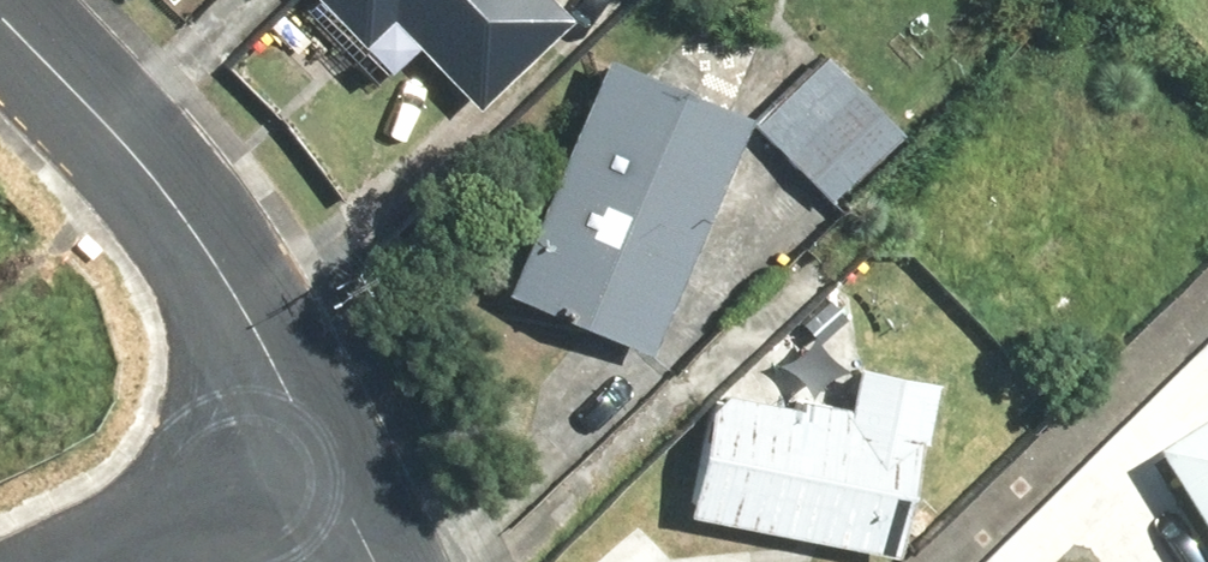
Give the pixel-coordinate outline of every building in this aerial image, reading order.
[(568,21),(585,41),(623,7),(617,0),(318,0),(383,73),(414,46),(469,108),(568,21)] [(603,53),(498,289),(642,353),(747,117),(603,53)] [(754,124),(835,208),(908,138),(827,54),(754,124)] [(852,369),(847,409),(703,391),(687,523),(897,549),(907,550),(928,378),(852,369)] [(1152,463),(1207,546),(1207,425),(1152,463)]
